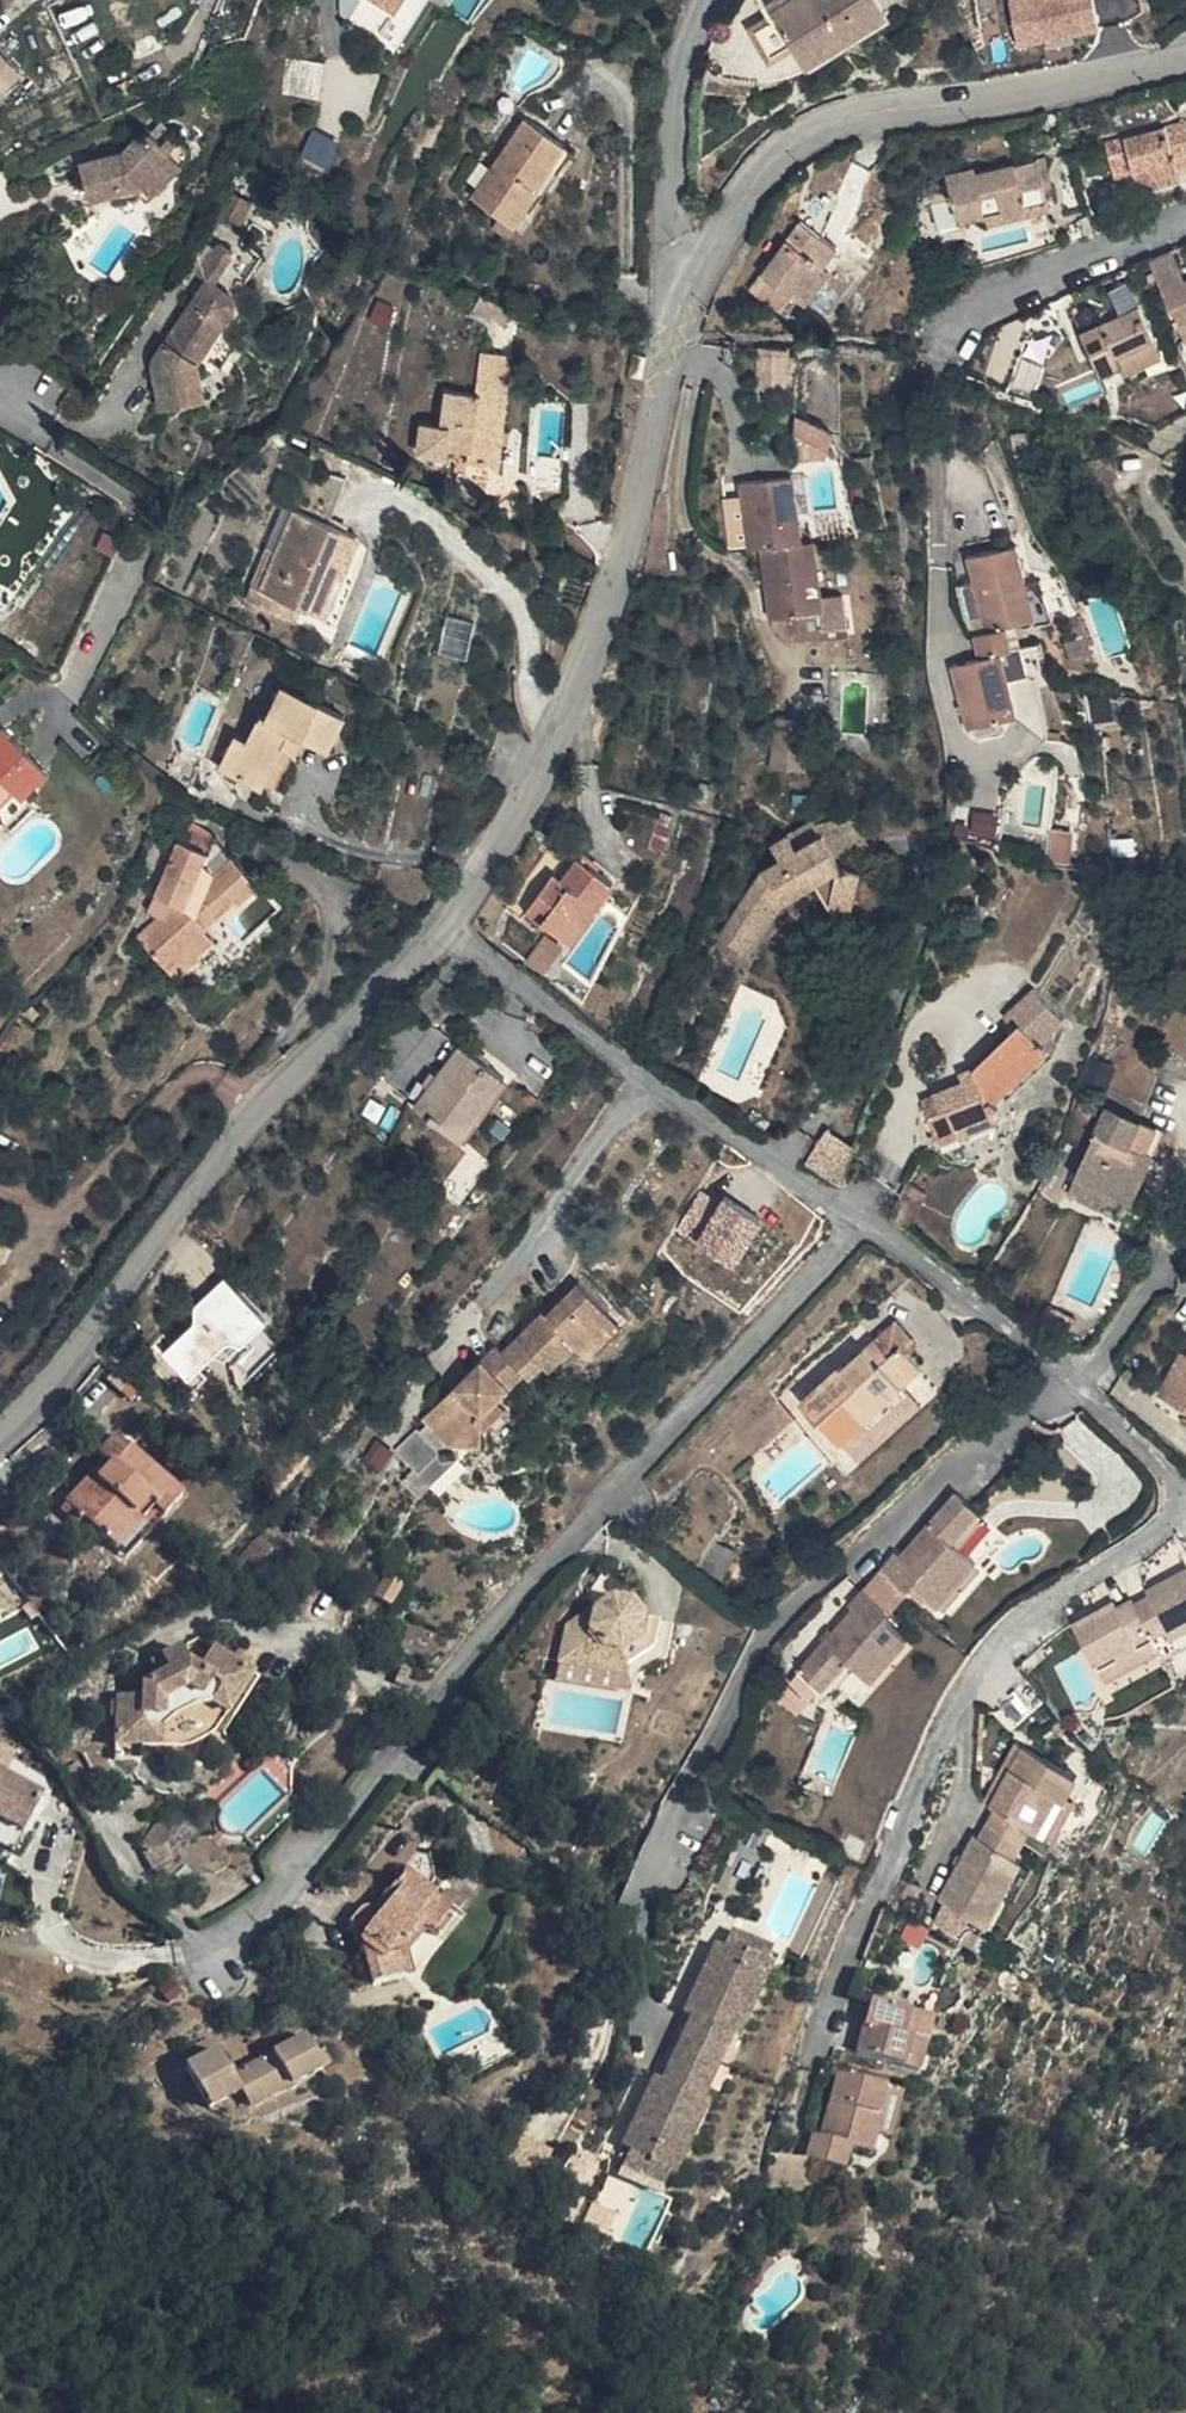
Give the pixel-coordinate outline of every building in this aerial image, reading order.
[(397,20),(411,0),(366,0),(397,20)] [(815,46),(823,60),(904,9),(898,0),(809,0),(792,11),(795,15),(815,46)] [(1023,42),(1101,27),(1095,0),(1014,0),(1023,42)] [(815,46),(795,15),(772,29),(792,62),(815,46)] [(0,42),(0,106),(33,74),(17,57),(2,40),(0,42)] [(17,57),(33,74),(0,106),(0,129),(50,79),(24,51),(17,57)] [(540,185),(547,191),(574,154),(526,119),(471,195),(513,224),(540,185)] [(1118,170),(1134,166),(1141,188),(1183,176),(1180,166),(1185,164),(1185,119),(1109,141),(1118,170)] [(147,169),(110,198),(124,214),(172,163),(149,140),(132,154),(147,169)] [(91,163),(50,174),(59,213),(85,206),(110,198),(147,169),(132,154),(123,143),(115,151),(111,146),(91,163)] [(960,195),(966,221),(967,222),(1036,205),(1037,212),(1056,208),(1052,188),(1060,186),(1053,158),(987,175),(984,164),(954,172),(955,178),(931,184),(935,201),(960,195)] [(960,195),(935,201),(942,227),(966,221),(960,195)] [(217,279),(239,247),(219,233),(190,275),(210,290),(163,358),(159,394),(193,397),(196,362),(207,363),(242,311),(243,310),(244,308),(244,306),(244,302),(244,300),(243,298),(241,297),(239,295),(222,283),(217,279)] [(813,238),(768,307),(796,324),(807,310),(821,318),(844,285),(838,279),(850,261),(813,238)] [(244,251),(239,247),(217,279),(222,283),(244,251)] [(1177,263),(1185,283),(1185,260),(1177,263)] [(1162,355),(1139,307),(1086,332),(1105,373),(1124,364),(1128,371),(1162,355)] [(252,319),(242,311),(207,363),(217,369),(221,364),(231,371),(250,343),(239,336),(252,319)] [(477,358),(473,402),(440,399),(437,434),(420,433),(418,460),(446,463),(447,454),(469,456),(468,466),(505,469),(515,362),(477,358)] [(642,360),(629,360),(630,373),(643,373),(642,360)] [(203,399),(207,363),(196,362),(193,397),(203,399)] [(799,364),(770,362),(771,405),(798,405),(799,364)] [(752,497),(764,564),(818,560),(804,489),(752,497)] [(740,493),(725,496),(732,535),(747,532),(740,493)] [(265,596),(302,517),(290,512),(253,590),(265,596)] [(265,596),(299,612),(324,624),(361,545),(302,517),(265,596)] [(981,587),(986,611),(991,631),(1011,626),(1042,619),(1034,584),(1023,541),(972,554),(981,587)] [(371,549),(361,545),(324,624),(333,629),(371,549)] [(846,647),(853,645),(847,609),(839,611),(834,590),(825,559),(818,560),(819,561),(777,569),(783,607),(792,605),(798,639),(842,631),(846,647)] [(819,561),(818,560),(764,564),(765,571),(777,569),(819,561)] [(1034,584),(1042,619),(1057,641),(1070,638),(1059,595),(1034,584)] [(986,611),(981,587),(966,590),(971,614),(986,611)] [(299,612),(265,596),(253,590),(246,606),(291,628),(299,612)] [(847,605),(834,590),(839,611),(847,609),(847,605)] [(789,641),(798,639),(792,605),(783,607),(789,641)] [(860,606),(847,609),(853,645),(866,643),(860,606)] [(991,631),(974,635),(979,655),(951,662),(967,725),(1017,712),(1002,650),(1016,646),(1011,626),(991,631)] [(842,631),(798,639),(803,662),(867,651),(866,643),(846,647),(842,631)] [(274,794),(283,777),(297,748),(302,751),(308,739),(336,752),(352,719),(290,692),(275,725),(269,723),(256,748),(246,744),(231,773),(257,785),(274,794)] [(777,716),(770,767),(805,771),(812,723),(777,716)] [(19,812),(25,816),(45,795),(3,749),(0,752),(0,830),(19,812)] [(998,834),(1001,813),(978,810),(975,831),(998,834)] [(815,829),(818,833),(834,864),(863,851),(850,820),(838,820),(828,823),(815,829)] [(818,833),(815,829),(813,826),(789,838),(793,847),(818,833)] [(181,832),(174,854),(202,864),(210,841),(181,832)] [(822,880),(826,911),(842,916),(857,876),(850,873),(837,868),(834,864),(818,833),(793,847),(789,838),(787,836),(770,846),(775,857),(759,868),(725,942),(753,957),(763,938),(757,934),(767,915),(773,917),(783,898),(812,883),(822,880)] [(198,871),(202,864),(174,854),(155,909),(176,919),(139,957),(171,990),(191,970),(198,978),(216,957),(206,945),(236,914),(241,917),(259,899),(227,867),(212,882),(198,871)] [(560,888),(547,906),(538,899),(525,917),(567,948),(612,890),(577,864),(560,888)] [(547,906),(560,888),(551,882),(538,899),(547,906)] [(544,934),(523,960),(544,976),(564,951),(544,934)] [(191,970),(171,990),(179,996),(198,978),(191,970)] [(1026,1014),(1054,1042),(1066,1009),(1036,981),(1008,1010),(1019,1021),(1026,1014)] [(1054,1042),(1026,1014),(1019,1021),(974,1064),(977,1074),(945,1087),(951,1102),(937,1108),(947,1136),(1006,1116),(1003,1106),(1007,1104),(1000,1097),(1054,1042)] [(438,1104),(482,1037),(472,1031),(426,1096),(438,1104)] [(529,1069),(482,1037),(438,1104),(484,1136),(529,1069)] [(930,1091),(937,1108),(951,1102),(945,1087),(930,1091)] [(1115,1101),(1081,1176),(1116,1192),(1137,1201),(1152,1167),(1143,1163),(1151,1147),(1162,1122),(1115,1101)] [(425,1157),(442,1174),(462,1155),(424,1117),(402,1139),(422,1160),(425,1157)] [(839,1176),(855,1137),(826,1125),(809,1164),(839,1176)] [(1143,1163),(1152,1167),(1160,1151),(1151,1147),(1143,1163)] [(1116,1192),(1081,1176),(1073,1193),(1108,1209),(1116,1192)] [(708,1211),(694,1203),(685,1220),(742,1251),(767,1205),(724,1182),(708,1211)] [(12,1235),(0,1231),(0,1263),(12,1235)] [(272,1319),(265,1312),(231,1276),(188,1317),(196,1326),(165,1355),(189,1382),(220,1352),(238,1335),(246,1344),(272,1319)] [(593,1344),(596,1347),(630,1312),(597,1281),(563,1313),(593,1344)] [(593,1344),(563,1313),(560,1310),(519,1350),(540,1372),(545,1377),(561,1362),(567,1369),(593,1344)] [(637,1319),(630,1312),(596,1347),(603,1353),(637,1319)] [(888,1320),(861,1349),(878,1363),(905,1336),(888,1320)] [(878,1363),(861,1349),(855,1342),(811,1389),(840,1413),(844,1409),(866,1428),(888,1404),(894,1409),(926,1375),(918,1368),(937,1347),(913,1326),(905,1336),(878,1363)] [(499,1412),(514,1398),(540,1372),(519,1350),(512,1344),(441,1417),(446,1423),(437,1431),(432,1426),(411,1449),(428,1466),(417,1478),(424,1486),(467,1444),(501,1442),(498,1428),(499,1412)] [(1167,1392),(1185,1402),(1185,1358),(1167,1392)] [(522,1409),(514,1398),(499,1412),(498,1428),(522,1409)] [(405,1445),(392,1435),(387,1440),(401,1451),(405,1445)] [(106,1466),(114,1474),(128,1460),(127,1448),(117,1439),(99,1459),(106,1466)] [(401,1451),(387,1440),(378,1453),(392,1464),(401,1451)] [(477,1443),(467,1444),(424,1486),(436,1497),(478,1457),(477,1443)] [(74,1515),(86,1526),(118,1554),(158,1511),(168,1519),(183,1499),(127,1448),(128,1460),(114,1474),(97,1492),(74,1515)] [(106,1466),(89,1485),(97,1492),(114,1474),(106,1466)] [(69,1510),(74,1515),(97,1492),(89,1485),(69,1510)] [(884,1576),(913,1600),(921,1593),(946,1611),(982,1568),(957,1547),(981,1520),(957,1500),(904,1564),(897,1560),(884,1576)] [(74,1515),(69,1510),(65,1507),(59,1514),(67,1522),(74,1515)] [(128,1564),(168,1519),(158,1511),(118,1554),(128,1564)] [(86,1526),(74,1515),(67,1522),(78,1533),(86,1526)] [(1157,1639),(1160,1644),(1185,1631),(1185,1571),(1170,1579),(1173,1585),(1155,1595),(1138,1606),(1157,1639)] [(902,1612),(913,1600),(884,1576),(874,1589),(902,1612)] [(396,1579),(380,1597),(394,1610),(411,1591),(396,1579)] [(670,1622),(673,1604),(658,1583),(633,1579),(618,1590),(618,1602),(602,1601),(594,1613),(586,1642),(650,1656),(679,1631),(670,1622)] [(1152,1589),(1155,1595),(1173,1585),(1170,1579),(1152,1589)] [(874,1589),(863,1600),(892,1625),(902,1612),(874,1589)] [(1157,1639),(1138,1606),(1134,1599),(1121,1607),(1105,1617),(1100,1610),(1077,1625),(1103,1669),(1157,1639)] [(887,1630),(892,1625),(863,1600),(849,1616),(856,1621),(804,1686),(826,1705),(852,1675),(877,1695),(913,1652),(887,1630)] [(1116,1600),(1100,1610),(1105,1617),(1121,1607),(1116,1600)] [(670,1622),(679,1631),(686,1606),(673,1604),(670,1622)] [(1160,1644),(1165,1652),(1168,1657),(1185,1647),(1185,1631),(1160,1644)] [(1157,1639),(1103,1669),(1111,1682),(1165,1652),(1160,1644),(1157,1639)] [(217,1642),(197,1652),(201,1661),(206,1666),(217,1672),(233,1654),(217,1642)] [(653,1675),(650,1656),(586,1642),(582,1659),(653,1675)] [(197,1652),(178,1662),(184,1676),(173,1681),(155,1690),(157,1700),(127,1703),(128,1755),(159,1755),(158,1733),(178,1733),(187,1721),(211,1707),(228,1705),(243,1686),(258,1696),(244,1712),(253,1718),(266,1702),(279,1686),(271,1679),(263,1673),(251,1665),(233,1654),(217,1672),(206,1666),(201,1661),(197,1652)] [(251,1665),(263,1673),(270,1662),(258,1655),(251,1665)] [(168,1667),(173,1681),(184,1676),(178,1662),(168,1667)] [(995,1777),(1004,1783),(1033,1731),(1023,1725),(995,1777)] [(1009,1787),(998,1807),(1028,1825),(1037,1811),(1044,1815),(1062,1782),(1073,1788),(1087,1762),(1033,1731),(1004,1783),(1009,1787)] [(158,1733),(159,1755),(178,1753),(178,1733),(158,1733)] [(2,1741),(1,1736),(0,1736),(0,1843),(3,1838),(19,1849),(33,1827),(57,1796),(19,1768),(6,1758),(2,1741)] [(6,1758),(19,1768),(34,1747),(20,1737),(2,1741),(6,1758)] [(159,1755),(128,1755),(128,1768),(158,1767),(159,1755)] [(1054,1820),(1073,1788),(1062,1782),(1044,1815),(1054,1820)] [(956,1879),(983,1895),(996,1902),(1028,1845),(1020,1840),(1028,1825),(998,1807),(989,1823),(982,1820),(951,1876),(956,1879)] [(174,1828),(165,1853),(178,1872),(191,1860),(185,1848),(190,1834),(174,1828)] [(418,1914),(435,1888),(399,1866),(357,1929),(370,1991),(412,1984),(406,1952),(429,1920),(418,1914)] [(983,1895),(956,1879),(945,1897),(964,1910),(976,1906),(983,1895)] [(418,1914),(429,1920),(439,1927),(455,1902),(435,1888),(418,1914)] [(736,1944),(722,1970),(731,1975),(718,1998),(710,1994),(700,2013),(708,2018),(692,2048),(729,2068),(746,2037),(753,2040),(792,1964),(769,1951),(765,1957),(736,1944)] [(722,1970),(710,1994),(718,1998),(731,1975),(722,1970)] [(865,2036),(917,2050),(921,2020),(929,2021),(934,1993),(879,1979),(865,2036)] [(921,2020),(917,2050),(930,2052),(945,1995),(934,1993),(929,2021),(921,2020)] [(712,2100),(729,2068),(692,2048),(676,2079),(668,2075),(656,2098),(664,2102),(653,2124),(644,2120),(633,2142),(658,2156),(655,2162),(680,2176),(720,2103),(712,2100)] [(302,2051),(297,2053),(313,2087),(324,2082),(315,2063),(309,2065),(302,2051)] [(313,2087),(297,2053),(220,2087),(227,2102),(235,2120),(313,2087)] [(227,2102),(220,2087),(208,2057),(173,2074),(192,2116),(227,2102)] [(890,2132),(894,2115),(899,2096),(892,2095),(898,2071),(855,2061),(840,2120),(824,2116),(819,2145),(861,2155),(867,2127),(890,2132)] [(916,2075),(898,2071),(892,2095),(899,2096),(894,2115),(906,2117),(916,2075)] [(656,2098),(644,2120),(653,2124),(664,2102),(656,2098)]
